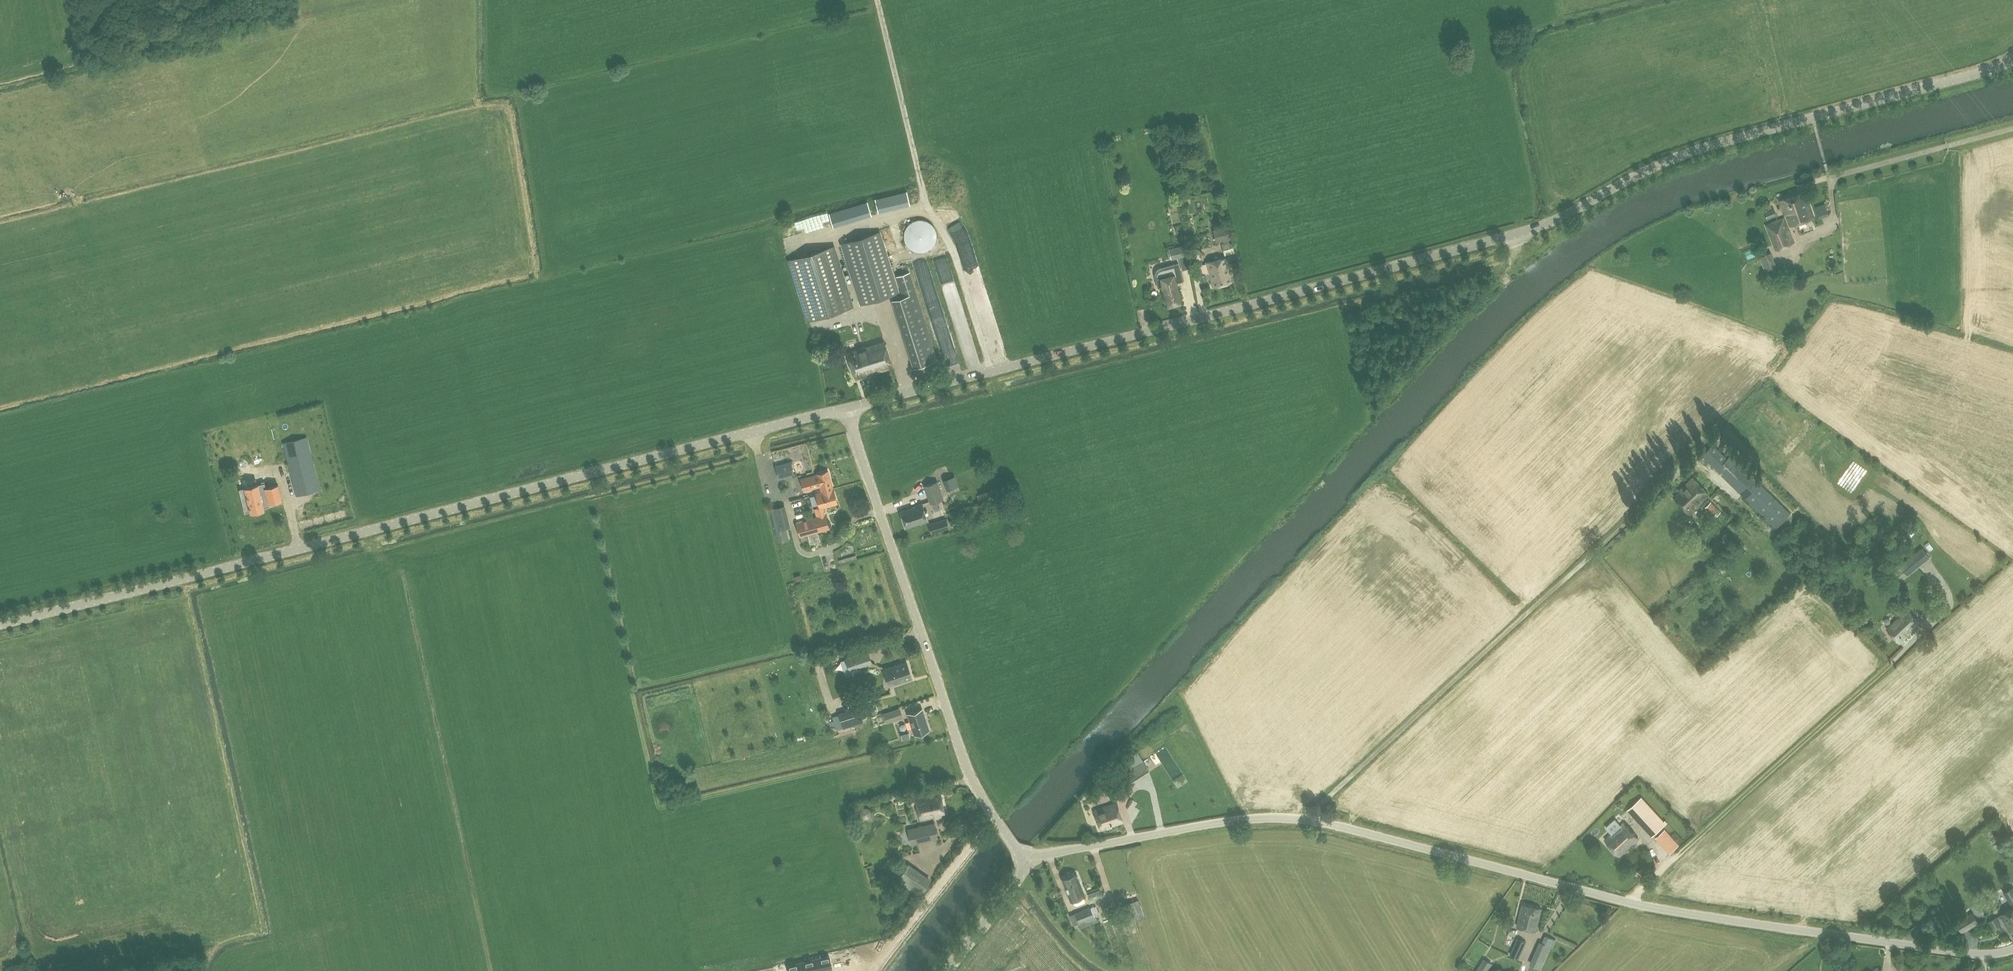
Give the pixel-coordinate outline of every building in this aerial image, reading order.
[(906,191),(874,198),(877,211),(910,204),(906,191)] [(1804,192),(1781,200),(1790,226),(1814,218),(1804,192)] [(828,213),(833,225),(870,212),(866,201),(828,213)] [(1768,218),(1776,215),(1774,209),(1765,212),(1768,218)] [(1765,225),(1775,251),(1795,243),(1784,217),(1765,225)] [(919,252),(922,252),(926,251),(929,249),(932,247),(934,244),(936,240),(936,237),(936,233),(935,230),(933,226),(931,224),(928,221),(925,220),(921,219),(917,219),(914,220),(911,222),(908,224),(906,227),(904,231),(903,234),(904,238),(905,242),(906,245),(909,248),(912,250),(915,251),(919,252)] [(1214,228),(1217,241),(1231,238),(1228,225),(1214,228)] [(860,304),(899,292),(880,233),(842,245),(860,304)] [(1183,245),(1168,249),(1171,257),(1178,256),(1185,254),(1183,245)] [(1233,247),(1223,250),(1225,255),(1235,252),(1233,247)] [(834,248),(789,262),(808,322),(853,307),(834,248)] [(1768,276),(1779,271),(1771,251),(1759,257),(1768,276)] [(1201,280),(1210,278),(1212,286),(1232,281),(1226,258),(1206,263),(1198,265),(1201,274),(1200,274),(1201,280)] [(1166,266),(1161,267),(1159,268),(1157,269),(1156,270),(1155,272),(1155,275),(1155,277),(1158,287),(1162,286),(1166,305),(1181,301),(1176,282),(1182,280),(1178,263),(1166,266)] [(903,296),(891,300),(913,367),(937,359),(916,292),(915,293),(909,271),(896,275),(903,296)] [(892,367),(884,341),(847,353),(855,379),(870,375),(892,367)] [(937,346),(941,356),(952,351),(948,342),(937,346)] [(949,367),(956,365),(953,358),(947,360),(949,367)] [(296,496),(321,489),(307,436),(282,442),(296,496)] [(1716,469),(1728,458),(1713,443),(1701,455),(1716,469)] [(1731,454),(1728,458),(1716,469),(1714,471),(1738,495),(1754,477),(1731,454)] [(794,473),(791,461),(775,465),(778,477),(794,473)] [(820,486),(821,492),(833,488),(827,470),(816,473),(816,474),(801,479),(804,490),(820,486)] [(958,486),(955,476),(943,479),(946,490),(958,486)] [(1692,477),(1673,496),(1691,514),(1710,495),(1692,477)] [(1741,495),(1777,529),(1791,513),(1756,479),(1741,495)] [(937,481),(924,485),(930,503),(944,499),(937,481)] [(282,499),(278,484),(266,487),(265,482),(258,484),(258,483),(246,486),(239,487),(245,511),(251,510),(252,511),(253,510),(253,513),(265,510),(264,507),(271,505),(270,502),(282,499)] [(833,488),(821,492),(816,493),(819,507),(814,508),(817,517),(796,523),(800,536),(829,528),(823,507),(837,502),(833,488)] [(1713,513),(1716,516),(1721,511),(1711,501),(1706,506),(1713,513)] [(900,511),(906,527),(921,522),(921,523),(927,521),(921,502),(915,505),(915,506),(900,511)] [(784,516),(772,519),(775,530),(787,527),(784,516)] [(935,522),(938,531),(950,528),(947,518),(935,522)] [(787,527),(775,530),(778,541),(790,539),(787,527)] [(1741,558),(1746,552),(1741,548),(1736,554),(1741,558)] [(1904,570),(1911,565),(1906,560),(1900,565),(1904,570)] [(1891,624),(1892,624),(1887,629),(1900,643),(1907,637),(1906,635),(1913,629),(1919,623),(1907,610),(1901,615),(1891,624)] [(1867,616),(1863,612),(1859,612),(1856,614),(1857,618),(1861,622),(1864,623),(1867,620),(1867,616)] [(848,670),(860,666),(872,662),(868,651),(845,659),(848,670)] [(912,678),(906,662),(883,669),(889,686),(912,678)] [(899,689),(899,699),(909,698),(909,688),(899,689)] [(905,710),(917,707),(915,699),(903,702),(905,710)] [(843,727),(863,721),(859,708),(839,715),(843,727)] [(880,708),(871,712),(874,720),(883,717),(880,708)] [(900,708),(883,713),(886,720),(902,715),(900,708)] [(915,734),(929,729),(922,709),(908,713),(915,734)] [(1129,768),(1118,775),(1120,777),(1125,785),(1149,770),(1143,762),(1131,770),(1129,768)] [(1120,789),(1114,780),(1113,778),(1103,783),(1114,801),(1123,794),(1120,789)] [(917,803),(920,820),(934,817),(934,818),(945,816),(940,792),(907,799),(908,805),(917,803)] [(1652,837),(1666,823),(1642,797),(1628,810),(1652,837)] [(1107,828),(1111,827),(1123,822),(1116,803),(1094,811),(1101,830),(1107,828)] [(1638,839),(1624,823),(1605,840),(1619,856),(1638,839)] [(917,828),(919,835),(927,833),(929,840),(938,838),(934,824),(917,828)] [(1665,829),(1655,838),(1669,854),(1680,845),(1665,829)] [(929,881),(908,865),(898,879),(919,895),(929,881)] [(1638,872),(1642,877),(1647,873),(1643,868),(1638,872)] [(1085,895),(1077,873),(1062,878),(1070,901),(1085,895)] [(1047,889),(1049,895),(1059,891),(1057,886),(1047,889)] [(1086,892),(1088,898),(1100,894),(1097,887),(1086,892)] [(2001,915),(2011,932),(2012,931),(2012,894),(2007,897),(2012,908),(2001,915)] [(1120,907),(1126,923),(1143,917),(1137,900),(1120,907)] [(1517,927),(1536,931),(1541,908),(1522,904),(1517,927)] [(1091,907),(1075,913),(1078,923),(1080,928),(1098,922),(1096,915),(1094,916),(1091,907)] [(1097,909),(1098,916),(1106,915),(1105,908),(1097,909)] [(1963,931),(1979,922),(1972,911),(1957,920),(1963,931)] [(1996,917),(1989,921),(1994,929),(2001,925),(1996,917)] [(1555,940),(1546,936),(1543,943),(1540,942),(1531,964),(1541,968),(1551,946),(1552,947),(1555,940)] [(1526,942),(1518,938),(1512,950),(1521,953),(1526,942)] [(1121,961),(1132,956),(1128,948),(1117,953),(1121,961)] [(829,954),(787,964),(789,970),(821,970),(833,968),(829,954)] [(1491,964),(1484,959),(1476,970),(1486,970),(1491,964)]
